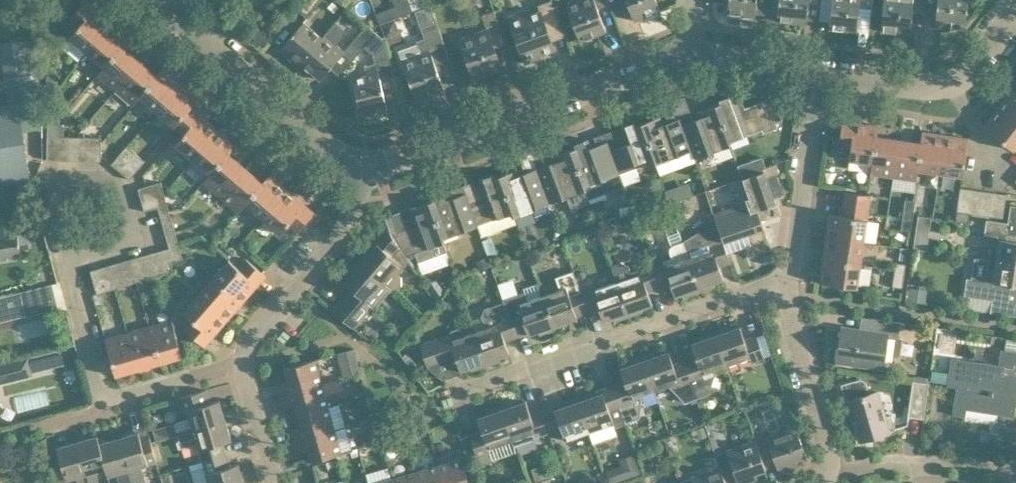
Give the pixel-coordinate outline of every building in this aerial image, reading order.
[(72,15),(68,19),(78,27),(69,37),(87,52),(112,22),(86,0),(85,0),(72,15)] [(298,9),(307,17),(322,0),(306,0),(298,9)] [(402,16),(413,12),(413,10),(409,0),(396,0),(402,16)] [(413,10),(424,6),(422,0),(409,0),(413,10)] [(518,44),(525,63),(538,58),(537,55),(555,49),(550,35),(563,30),(556,11),(552,0),(549,0),(537,4),(540,10),(510,21),(518,44)] [(573,22),(580,40),(606,30),(598,8),(609,4),(607,0),(572,0),(566,2),(573,22)] [(634,20),(660,10),(657,0),(627,0),(634,20)] [(727,13),(755,16),(757,0),(729,0),(727,13)] [(777,20),(807,23),(809,0),(779,0),(777,20)] [(831,8),(829,28),(857,30),(860,5),(873,6),(873,0),(832,0),(831,8)] [(882,10),(880,30),(910,33),(913,4),(925,5),(925,0),(883,0),(882,10)] [(935,25),(965,28),(968,0),(937,0),(935,25)] [(421,51),(401,58),(417,100),(445,89),(435,62),(449,56),(430,4),(414,10),(424,37),(416,40),(417,43),(418,42),(421,51)] [(460,38),(468,60),(474,78),(503,68),(492,41),(504,36),(494,10),(482,14),(487,28),(460,38)] [(322,37),(303,21),(279,49),(299,65),(322,37)] [(322,37),(299,65),(299,66),(302,63),(320,79),(344,51),(337,44),(344,37),(344,28),(336,21),(325,34),(322,37)] [(130,38),(112,22),(87,52),(104,66),(123,46),(130,38)] [(367,24),(351,43),(360,51),(376,32),(367,24)] [(0,42),(0,50),(8,102),(41,98),(32,40),(0,42)] [(364,65),(367,75),(352,78),(361,114),(387,108),(381,81),(394,78),(385,40),(373,54),(375,63),(364,65)] [(140,60),(123,46),(104,66),(97,75),(115,90),(140,60)] [(157,74),(140,60),(115,90),(133,105),(140,97),(157,74)] [(164,66),(157,74),(140,97),(157,111),(182,82),(164,66)] [(182,82),(157,111),(174,126),(199,97),(182,82)] [(998,107),(1015,122),(1015,92),(1012,89),(998,107)] [(721,103),(715,105),(730,145),(731,145),(730,141),(762,129),(763,133),(778,127),(767,99),(745,107),(742,99),(735,102),(732,94),(719,99),(721,103)] [(30,179),(18,102),(0,105),(0,184),(30,179)] [(691,113),(680,118),(691,150),(694,158),(730,145),(715,105),(697,111),(698,116),(693,118),(691,113)] [(998,107),(983,126),(1014,149),(1015,146),(1015,122),(998,107)] [(200,114),(183,134),(175,144),(193,159),(218,130),(200,114)] [(660,116),(641,123),(654,160),(655,164),(691,150),(680,118),(669,121),(669,120),(662,123),(660,116)] [(59,160),(59,136),(58,136),(59,119),(48,118),(47,135),(47,159),(59,160)] [(849,159),(862,161),(868,123),(843,120),(839,145),(851,147),(849,159)] [(622,148),(612,152),(623,184),(640,178),(636,167),(654,160),(641,123),(636,125),(635,121),(622,126),(624,134),(618,136),(622,148)] [(868,123),(862,161),(872,163),(870,173),(886,176),(891,137),(877,135),(878,125),(868,123)] [(193,159),(210,173),(210,174),(228,153),(229,153),(236,145),(218,130),(193,159)] [(917,141),(911,179),(916,180),(918,169),(938,172),(943,134),(922,131),(921,142),(917,141)] [(943,134),(938,172),(963,176),(969,138),(943,134)] [(59,136),(59,160),(71,160),(71,136),(59,136)] [(89,136),(77,136),(77,160),(89,160),(89,136)] [(89,136),(89,160),(101,161),(101,137),(89,136)] [(891,137),(886,176),(911,179),(917,141),(891,137)] [(576,147),(570,149),(586,189),(589,197),(623,184),(612,152),(602,156),(597,144),(591,146),(588,139),(574,144),(576,147)] [(127,145),(111,163),(121,171),(136,153),(127,145)] [(548,163),(537,167),(550,203),(567,196),(572,209),(591,201),(589,197),(586,189),(570,149),(552,156),(555,164),(549,166),(548,163)] [(136,153),(121,171),(130,179),(145,160),(136,153)] [(203,181),(206,184),(221,197),(246,167),(229,153),(228,153),(210,174),(210,173),(203,181)] [(739,179),(748,205),(748,204),(751,211),(756,209),(768,215),(770,211),(769,206),(775,203),(766,177),(779,173),(776,162),(762,167),(763,171),(739,179)] [(246,167),(221,197),(238,212),(245,204),(245,203),(263,182),(246,167)] [(518,168),(499,175),(512,213),(513,216),(550,203),(537,167),(526,172),(526,174),(521,176),(518,168)] [(245,203),(245,204),(262,218),(287,189),(270,174),(263,182),(245,203)] [(466,193),(470,204),(478,225),(479,225),(484,236),(516,224),(513,216),(512,213),(499,175),(494,177),(493,174),(480,179),(482,186),(476,188),(476,190),(466,193)] [(161,181),(140,187),(138,188),(141,199),(164,193),(161,181)] [(678,186),(666,190),(670,201),(682,197),(678,186)] [(960,187),(957,211),(971,213),(1003,218),(1006,194),(960,187)] [(287,189),(262,218),(280,233),(288,224),(297,232),(314,212),(287,189)] [(434,199),(429,201),(443,242),(445,241),(443,238),(478,225),(470,204),(460,208),(456,196),(449,199),(446,191),(433,196),(434,199)] [(864,242),(867,218),(871,195),(845,191),(841,215),(829,213),(826,236),(864,242)] [(164,193),(141,199),(145,211),(158,207),(167,204),(168,204),(164,193)] [(904,211),(903,217),(912,218),(913,213),(915,200),(905,199),(903,211),(904,211)] [(409,226),(391,233),(406,256),(415,252),(419,261),(446,251),(443,242),(429,201),(410,208),(413,216),(406,218),(409,226)] [(714,216),(723,239),(723,241),(747,233),(751,245),(768,239),(761,220),(767,218),(768,215),(756,209),(751,211),(748,204),(748,205),(714,216)] [(176,233),(169,210),(160,213),(166,236),(176,233)] [(971,213),(957,211),(956,219),(969,221),(971,213)] [(1007,222),(986,219),(984,232),(985,232),(984,239),(999,242),(996,260),(1015,263),(1015,218),(1008,217),(1007,222)] [(358,260),(391,288),(395,292),(400,285),(400,276),(397,273),(408,260),(406,256),(391,233),(387,226),(374,241),(377,244),(370,251),(368,249),(358,260)] [(0,236),(0,256),(20,253),(17,233),(0,236)] [(826,236),(822,259),(861,264),(864,242),(826,236)] [(915,236),(913,247),(927,249),(928,238),(915,236)] [(183,257),(178,239),(168,242),(173,260),(183,257)] [(712,248),(689,256),(700,290),(714,285),(713,282),(724,279),(719,266),(730,262),(723,241),(723,239),(710,244),(712,248)] [(663,260),(651,264),(659,286),(670,283),(675,296),(685,292),(686,295),(700,290),(689,256),(683,240),(673,243),(670,246),(670,251),(672,257),(663,260)] [(164,249),(153,252),(159,275),(170,272),(167,261),(164,249)] [(153,252),(141,255),(148,278),(159,275),(153,252)] [(476,259),(480,269),(492,264),(488,254),(476,259)] [(148,278),(141,255),(130,259),(136,282),(148,278)] [(229,259),(216,273),(246,299),(266,275),(246,258),(238,267),(229,259)] [(861,264),(822,259),(819,282),(857,287),(861,264)] [(124,260),(113,263),(119,287),(131,283),(124,260)] [(345,298),(343,296),(332,309),(354,328),(372,306),(374,308),(391,288),(358,260),(349,272),(351,274),(344,282),(352,289),(345,298)] [(971,283),(969,296),(992,299),(990,312),(1015,316),(1015,263),(996,260),(993,286),(971,283)] [(611,264),(617,281),(629,315),(643,310),(642,307),(652,303),(648,290),(659,286),(651,264),(631,271),(628,265),(621,261),(611,264)] [(896,262),(892,286),(902,287),(906,263),(896,262)] [(119,287),(113,263),(102,267),(108,290),(119,287)] [(102,267),(90,270),(97,293),(108,290),(102,267)] [(560,289),(542,295),(553,328),(568,324),(567,321),(577,317),(576,315),(588,311),(580,288),(573,269),(555,276),(560,289)] [(216,273),(196,297),(225,322),(246,299),(216,273)] [(429,288),(435,297),(445,290),(439,281),(429,288)] [(592,284),(580,288),(588,311),(599,307),(603,320),(614,317),(615,320),(629,315),(617,281),(594,289),(592,284)] [(52,283),(21,291),(27,314),(58,307),(52,283)] [(909,287),(908,300),(925,302),(926,289),(909,287)] [(503,298),(508,314),(516,336),(527,332),(528,334),(538,331),(539,333),(553,328),(542,295),(528,300),(525,291),(503,298)] [(185,329),(190,333),(205,346),(225,322),(196,297),(183,311),(193,320),(185,329)] [(486,327),(474,331),(486,365),(500,359),(499,357),(509,353),(505,340),(516,336),(508,314),(495,319),(489,305),(485,307),(481,315),(482,320),(483,319),(486,327)] [(837,361),(856,364),(883,368),(884,359),(885,353),(899,355),(902,337),(898,337),(900,322),(872,317),(870,330),(842,326),(837,361)] [(172,319),(150,325),(160,362),(183,356),(172,319)] [(150,325),(127,332),(138,369),(160,362),(150,325)] [(729,327),(715,332),(726,365),(750,357),(751,362),(764,357),(756,335),(744,339),(740,326),(730,330),(729,327)] [(451,329),(449,334),(420,344),(428,367),(456,357),(461,370),(471,366),(472,369),(486,365),(474,331),(464,335),(462,329),(458,327),(451,329)] [(127,332),(124,332),(105,338),(116,375),(138,369),(127,332)] [(696,356),(684,360),(697,397),(706,394),(710,389),(715,373),(714,369),(726,365),(715,332),(701,337),(701,339),(691,343),(696,356)] [(354,348),(338,353),(329,355),(331,362),(340,359),(345,376),(361,371),(354,348)] [(957,387),(1015,395),(1015,351),(1002,349),(1000,365),(952,357),(947,386),(957,388),(957,387)] [(658,351),(644,356),(655,390),(670,385),(685,400),(697,397),(684,360),(673,364),(669,351),(659,354),(658,351)] [(624,381),(613,385),(625,421),(640,416),(641,398),(641,395),(655,390),(644,356),(629,361),(630,364),(620,368),(624,381)] [(0,365),(0,382),(32,374),(29,358),(0,365)] [(278,383),(281,394),(322,383),(315,359),(285,368),(288,380),(278,383)] [(337,378),(322,383),(325,395),(340,391),(337,378)] [(861,384),(859,379),(841,384),(848,408),(850,407),(860,440),(896,429),(891,414),(885,416),(877,391),(869,393),(866,382),(861,384)] [(913,380),(908,414),(923,417),(929,382),(913,380)] [(322,383),(281,394),(284,406),(295,403),(298,414),(328,406),(325,395),(322,383)] [(613,385),(577,397),(589,431),(613,423),(615,426),(626,423),(625,421),(613,385)] [(957,388),(953,414),(965,416),(967,409),(997,413),(996,420),(992,419),(989,436),(1015,440),(1015,405),(1015,404),(1015,395),(957,387),(957,388)] [(206,389),(178,397),(182,411),(189,409),(191,418),(175,422),(178,434),(226,420),(219,399),(210,402),(206,389)] [(577,397),(542,410),(549,432),(561,428),(565,440),(589,431),(577,397)] [(515,401),(500,406),(512,440),(536,431),(537,436),(549,432),(542,410),(530,413),(526,401),(516,404),(515,401)] [(291,429),(294,441),(335,429),(328,406),(298,414),(302,426),(291,429)] [(470,435),(476,454),(478,457),(491,452),(489,448),(512,440),(500,406),(486,411),(487,414),(477,417),(482,430),(470,435)] [(226,420),(178,434),(182,445),(198,440),(204,461),(225,455),(222,442),(231,440),(226,420)] [(756,440),(755,440),(765,469),(777,465),(779,472),(798,465),(796,459),(806,455),(796,426),(777,432),(767,436),(756,440)] [(335,429),(294,441),(297,452),(308,449),(312,461),(342,452),(335,429)] [(376,430),(360,434),(364,445),(379,441),(376,432),(376,430)] [(119,437),(133,482),(137,482),(146,480),(142,465),(157,460),(149,434),(140,437),(139,432),(119,437)] [(406,435),(409,443),(419,439),(416,432),(406,435)] [(78,441),(90,482),(100,482),(97,470),(105,468),(108,475),(109,475),(100,443),(97,435),(78,441)] [(100,443),(109,475),(118,472),(120,482),(133,482),(119,437),(100,443)] [(716,454),(726,482),(737,479),(738,482),(747,482),(758,479),(755,473),(765,469),(755,440),(727,450),(716,454)] [(63,466),(66,479),(77,476),(79,482),(90,482),(78,441),(57,447),(63,466)] [(445,451),(442,443),(434,445),(436,454),(445,451)] [(680,482),(726,482),(716,454),(715,454),(719,467),(691,477),(679,481),(680,482)] [(238,463),(229,466),(225,455),(204,461),(209,482),(208,482),(244,482),(238,463)] [(438,465),(444,482),(469,482),(462,458),(438,465)] [(339,467),(337,459),(326,462),(328,470),(339,467)] [(415,471),(419,482),(444,482),(438,465),(415,471)] [(392,478),(394,482),(419,482),(415,471),(392,478)]
